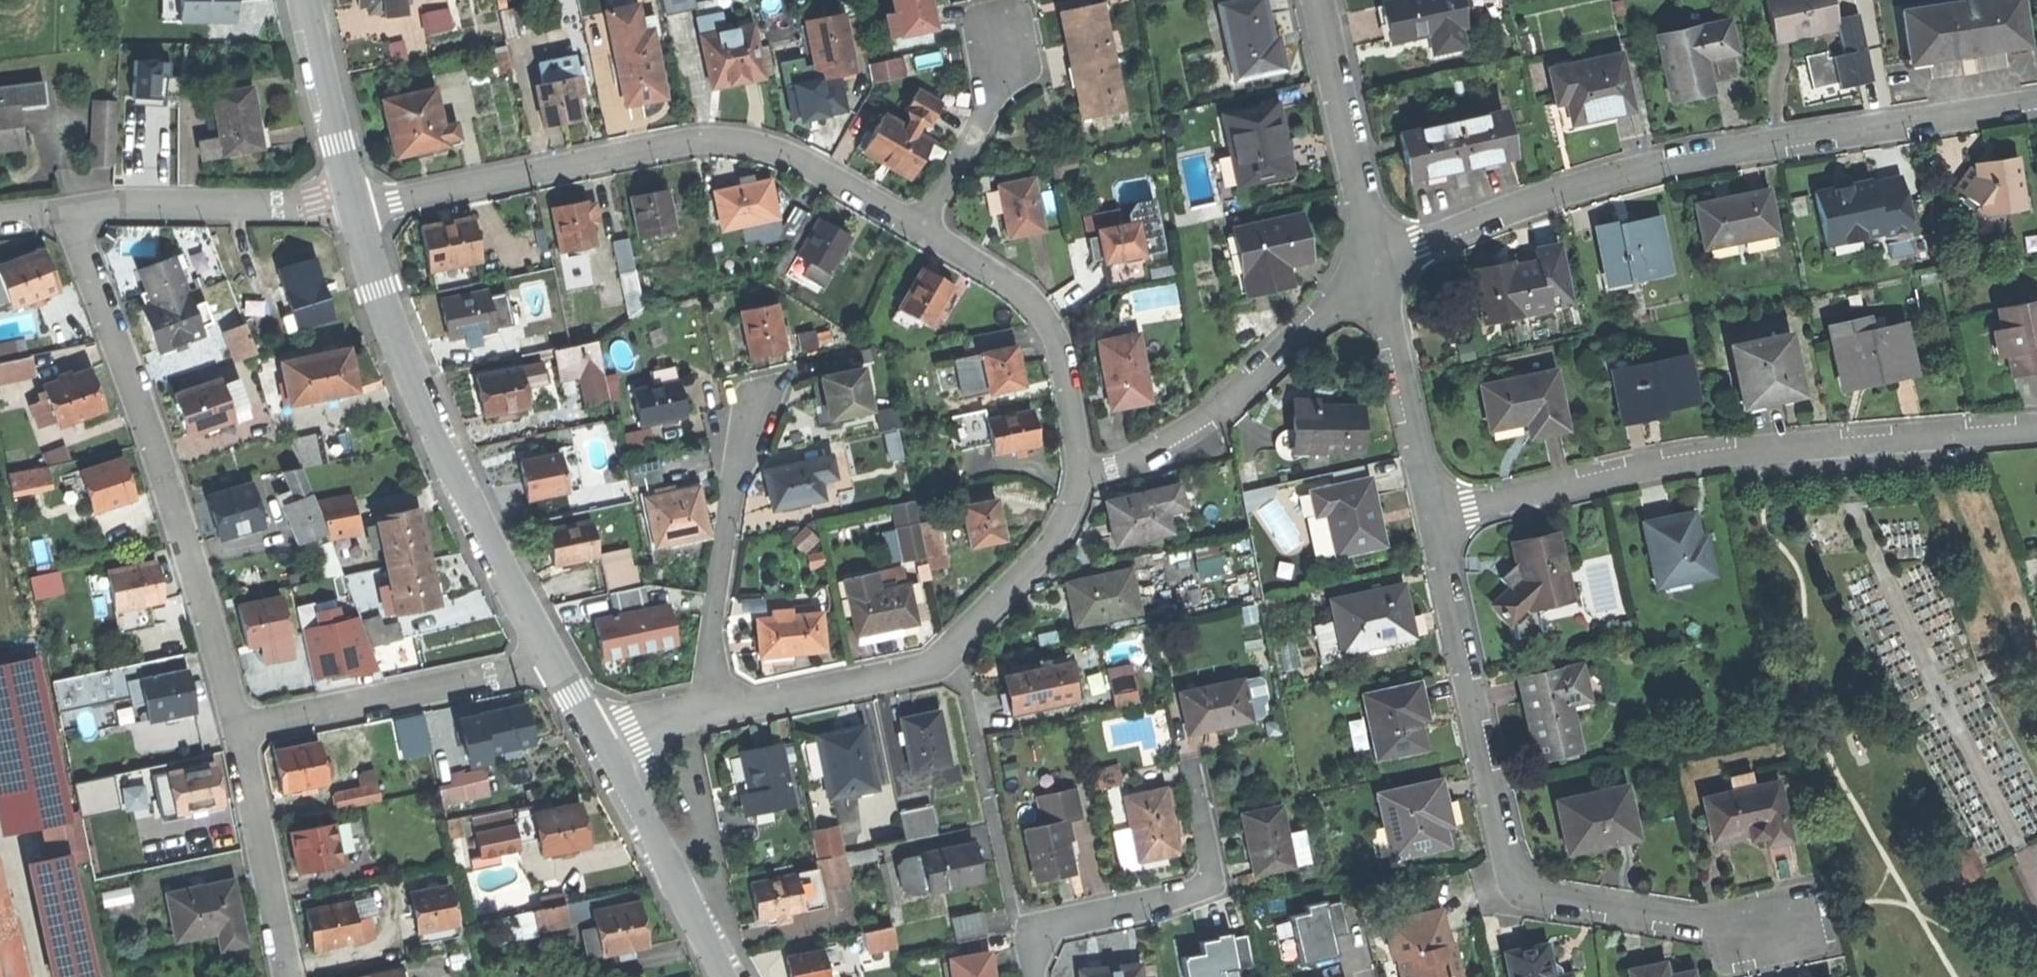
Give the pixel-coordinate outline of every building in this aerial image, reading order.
[(165,18),(177,16),(176,0),(163,0),(165,18)] [(236,0),(177,0),(178,21),(236,19),(236,0)] [(889,36),(932,28),(927,3),(926,0),(893,0),(896,14),(886,16),(889,36)] [(1218,7),(1230,61),(1237,60),(1241,78),(1283,70),(1279,48),(1272,49),(1268,28),(1262,0),(1251,0),(1218,7)] [(1383,5),(1388,27),(1392,44),(1429,35),(1434,56),(1464,49),(1459,28),(1465,27),(1459,0),(1406,0),(1383,5)] [(1775,44),(1793,40),(1807,37),(1805,28),(1834,22),(1829,0),(1765,0),(1775,44)] [(1834,22),(1836,30),(1842,56),(1827,60),(1826,53),(1805,58),(1813,91),(1849,83),(1850,86),(1870,82),(1866,63),(1868,63),(1854,0),(1829,0),(1834,22)] [(1901,13),(1908,57),(1930,54),(1931,58),(1958,54),(1958,57),(1966,56),(1976,54),(1976,51),(2004,47),(2003,42),(2024,38),(2019,0),(1985,0),(1901,13)] [(404,15),(402,1),(383,4),(384,12),(384,18),(404,15)] [(369,14),(376,13),(375,4),(368,5),(369,14)] [(376,13),(384,12),(383,4),(375,4),(376,13)] [(609,10),(611,23),(642,17),(640,4),(609,10)] [(1076,117),(1116,111),(1101,4),(1062,10),(1066,41),(1073,95),(1076,117)] [(499,12),(505,39),(519,37),(513,9),(499,12)] [(423,35),(449,32),(446,11),(420,14),(423,35)] [(710,88),(724,85),(715,33),(726,31),(723,13),(698,17),(710,88)] [(611,23),(614,39),(652,32),(653,40),(661,39),(657,14),(642,17),(611,23)] [(809,26),(816,68),(833,66),(835,78),(838,77),(855,75),(850,47),(846,20),(809,26)] [(1658,39),(1673,101),(1691,96),(1712,91),(1704,61),(1735,53),(1728,22),(1658,39)] [(1836,30),(1834,22),(1805,28),(1807,37),(1836,30)] [(741,82),(762,79),(753,26),(726,31),(715,33),(724,85),(741,82)] [(623,84),(627,104),(645,101),(664,97),(653,40),(652,32),(614,39),(619,65),(614,66),(617,85),(623,84)] [(2029,38),(2024,38),(2003,42),(2004,47),(2005,54),(2031,50),(2029,38)] [(501,72),(512,70),(508,52),(497,55),(501,72)] [(1932,65),(1931,58),(1930,54),(1908,57),(1904,58),(1906,69),(1932,65)] [(544,63),(548,84),(579,78),(583,96),(588,95),(580,56),(544,63)] [(1621,56),(1551,72),(1559,105),(1569,103),(1575,125),(1602,119),(1634,111),(1621,56)] [(881,63),(884,81),(904,76),(901,59),(881,63)] [(1242,84),(1241,78),(1237,60),(1230,61),(1224,62),(1227,79),(1235,86),(1242,84)] [(133,97),(160,98),(161,62),(135,61),(133,97)] [(782,67),(786,86),(835,78),(833,66),(816,68),(804,71),(803,63),(782,67)] [(875,82),(884,81),(881,63),(871,65),(875,82)] [(786,86),(792,122),(816,118),(844,113),(838,77),(835,78),(786,86)] [(536,86),(544,127),(562,124),(580,120),(576,97),(583,96),(579,78),(548,84),(536,86)] [(16,109),(46,105),(43,82),(0,88),(0,111),(16,109)] [(222,138),(225,154),(264,147),(260,124),(253,86),(214,94),(222,138)] [(943,107),(918,92),(906,114),(909,115),(909,124),(919,130),(925,126),(930,129),(943,107)] [(394,159),(460,147),(457,130),(443,133),(436,95),(384,105),(389,130),(394,159)] [(96,103),(93,167),(114,163),(116,104),(96,103)] [(1276,105),(1227,115),(1235,158),(1241,184),(1291,173),(1283,136),(1276,105)] [(21,147),(16,109),(0,111),(0,150),(21,147)] [(1398,135),(1408,180),(1454,169),(1455,172),(1460,171),(1466,170),(1465,167),(1512,157),(1502,112),(1398,135)] [(883,164),(908,180),(930,143),(884,115),(870,138),(865,135),(856,148),(883,164)] [(204,158),(225,154),(222,138),(201,142),(204,158)] [(1983,216),(2024,209),(2016,157),(1996,160),(1976,164),(1956,189),(1964,195),(1981,206),(1983,216)] [(1236,185),(1241,184),(1235,158),(1215,162),(1223,201),(1239,197),(1236,185)] [(999,186),(1010,237),(1029,233),(1045,230),(1035,179),(999,186)] [(715,192),(721,227),(774,217),(767,183),(738,188),(715,192)] [(1815,194),(1827,247),(1883,234),(1873,191),(1871,183),(1849,188),(1838,191),(1837,189),(1815,194)] [(1903,184),(1873,191),(1883,234),(1883,237),(1914,230),(1903,184)] [(630,195),(637,236),(676,230),(674,218),(681,217),(678,199),(670,201),(668,189),(647,192),(630,195)] [(1698,205),(1709,260),(1778,247),(1767,192),(1730,199),(1698,205)] [(1960,219),(1983,216),(1981,206),(1964,195),(1956,196),(1960,219)] [(568,206),(552,210),(561,254),(598,247),(593,225),(599,224),(596,211),(590,212),(589,202),(568,206)] [(776,238),(790,246),(808,215),(795,207),(776,238)] [(820,290),(828,276),(796,257),(817,221),(808,215),(790,246),(776,270),(794,281),(797,276),(820,290)] [(1301,217),(1236,231),(1241,253),(1246,252),(1249,267),(1244,268),(1250,295),(1276,289),(1272,268),(1310,260),(1305,238),(1301,217)] [(1599,227),(1610,284),(1670,273),(1660,220),(1639,224),(1623,227),(1622,223),(1599,227)] [(425,251),(429,273),(480,264),(473,221),(422,230),(425,251)] [(796,257),(828,276),(836,263),(842,266),(849,253),(843,250),(849,240),(834,231),(817,221),(796,257)] [(1101,251),(1104,263),(1143,255),(1137,223),(1097,231),(1101,251)] [(613,244),(619,273),(634,270),(628,241),(613,244)] [(1537,249),(1539,262),(1548,304),(1569,300),(1559,245),(1537,249)] [(0,267),(16,309),(61,292),(53,271),(45,250),(0,267)] [(1146,255),(1143,255),(1104,263),(1108,287),(1150,279),(1146,255)] [(143,287),(149,305),(184,292),(171,256),(136,269),(143,287)] [(313,260),(279,271),(293,315),(284,318),(288,332),(332,318),(322,289),(313,260)] [(1475,270),(1485,321),(1548,308),(1548,304),(1539,262),(1523,265),(1512,268),(1511,263),(1475,270)] [(640,300),(634,270),(619,273),(625,303),(640,300)] [(899,310),(930,328),(953,288),(936,278),(921,270),(909,293),(899,310)] [(208,283),(218,309),(235,302),(225,276),(208,283)] [(505,329),(514,327),(514,322),(510,307),(529,303),(526,286),(486,294),(490,314),(496,312),(501,311),(505,329)] [(892,306),(899,310),(909,293),(902,289),(892,306)] [(155,351),(202,334),(199,328),(211,324),(206,309),(193,314),(184,292),(149,305),(139,309),(149,334),(155,351)] [(494,330),(490,314),(486,294),(441,303),(445,321),(449,339),(464,336),(494,330)] [(642,312),(640,300),(625,303),(627,315),(642,312)] [(2036,370),(2036,302),(1995,311),(1999,332),(2004,357),(2008,376),(2032,371),(2036,370)] [(740,313),(749,357),(765,353),(784,350),(775,306),(740,313)] [(501,333),(496,312),(490,314),(494,330),(464,336),(467,349),(479,346),(477,338),(501,333)] [(521,357),(554,350),(547,316),(514,322),(514,327),(521,357)] [(1831,330),(1834,343),(1870,336),(1867,323),(1831,330)] [(237,359),(255,352),(244,324),(226,331),(237,359)] [(982,345),(984,355),(1013,349),(1009,328),(980,334),(982,345)] [(1870,336),(1834,343),(1842,383),(1868,377),(1878,375),(1879,384),(1912,377),(1903,329),(1870,336)] [(1992,360),(2004,357),(1999,332),(1986,335),(1992,360)] [(962,349),(982,345),(980,334),(960,338),(962,349)] [(1106,376),(1111,409),(1149,403),(1148,396),(1145,378),(1139,336),(1100,342),(1106,376)] [(1790,337),(1733,348),(1743,402),(1765,398),(1766,403),(1782,400),(1802,396),(1790,337)] [(554,350),(560,382),(580,378),(577,367),(600,363),(596,341),(554,350)] [(40,342),(24,346),(27,360),(30,359),(43,356),(40,342)] [(27,360),(24,346),(0,351),(0,365),(6,364),(27,360)] [(346,349),(286,361),(295,404),(355,392),(351,371),(346,349)] [(984,355),(981,355),(988,394),(1021,387),(1017,369),(1013,349),(984,355)] [(963,399),(988,394),(981,355),(955,361),(963,399)] [(1614,378),(1623,422),(1661,414),(1660,408),(1666,407),(1695,401),(1686,358),(1635,368),(1636,374),(1614,378)] [(33,376),(30,359),(27,360),(6,364),(9,381),(33,376)] [(954,401),(963,399),(955,361),(935,365),(940,389),(945,388),(954,401)] [(608,401),(600,363),(577,367),(580,378),(585,406),(608,401)] [(9,381),(6,364),(0,365),(0,383),(9,381)] [(513,413),(528,410),(524,390),(545,386),(540,366),(474,378),(479,400),(483,419),(492,417),(513,413)] [(650,378),(652,387),(676,382),(673,367),(649,372),(650,378)] [(1553,370),(1480,386),(1489,429),(1526,421),(1534,420),(1537,435),(1565,429),(1553,370)] [(825,397),(829,419),(868,412),(860,371),(821,379),(825,397)] [(60,384),(45,390),(52,408),(58,423),(60,428),(105,412),(97,393),(90,373),(74,379),(60,384)] [(58,379),(60,384),(74,379),(72,373),(58,379)] [(1162,376),(1145,378),(1148,396),(1164,394),(1162,376)] [(631,382),(633,391),(652,387),(650,378),(631,382)] [(181,418),(189,437),(235,419),(233,412),(223,386),(220,379),(173,397),(181,418)] [(237,381),(223,386),(233,412),(247,406),(237,381)] [(631,391),(638,426),(662,422),(663,427),(679,424),(678,418),(683,417),(679,399),(676,382),(652,387),(633,391),(631,391)] [(1294,454),(1361,454),(1361,410),(1333,410),(1318,410),(1318,405),(1294,405),(1294,454)] [(47,427),(58,423),(52,408),(42,412),(47,427)] [(961,446),(993,440),(989,418),(988,410),(956,416),(961,446)] [(993,440),(996,454),(1040,446),(1037,428),(1033,410),(989,418),(993,440)] [(515,420),(513,413),(492,417),(494,424),(515,420)] [(1532,436),(1537,435),(1534,420),(1526,421),(1529,436),(1532,436)] [(288,440),(299,468),(328,462),(318,433),(288,440)] [(522,482),(526,501),(565,493),(557,454),(518,462),(522,482)] [(625,465),(629,485),(659,479),(655,459),(625,465)] [(769,491),(772,508),(821,498),(818,480),(835,477),(831,459),(765,471),(769,491)] [(92,510),(93,514),(135,501),(129,481),(123,461),(81,474),(86,491),(92,510)] [(8,475),(14,504),(30,500),(28,490),(52,485),(48,467),(8,475)] [(297,543),(324,532),(299,468),(281,472),(293,501),(282,505),(297,543)] [(205,487),(208,498),(247,485),(245,479),(205,487)] [(1370,483),(1313,495),(1318,518),(1328,515),(1337,557),(1377,549),(1370,520),(1378,518),(1374,501),(1370,483)] [(215,518),(221,537),(264,524),(251,484),(247,485),(208,498),(215,518)] [(642,496),(652,545),(707,535),(702,511),(697,486),(642,496)] [(1112,531),(1115,546),(1172,534),(1168,513),(1184,510),(1179,488),(1111,503),(1114,517),(1109,518),(1112,531)] [(81,513),(92,510),(86,491),(76,494),(81,513)] [(960,500),(962,507),(991,500),(989,494),(960,500)] [(319,505),(330,537),(345,532),(341,520),(352,517),(345,497),(319,505)] [(962,507),(971,547),(987,543),(1004,540),(995,500),(991,500),(962,507)] [(381,547),(385,566),(427,556),(421,530),(416,508),(375,518),(376,525),(381,547)] [(1668,520),(1644,524),(1656,581),(1663,580),(1688,575),(1690,583),(1716,578),(1710,548),(1701,550),(1699,537),(1694,515),(1668,520)] [(920,523),(929,568),(948,564),(939,519),(920,523)] [(547,549),(551,567),(565,564),(578,561),(596,557),(596,554),(589,520),(543,530),(547,549)] [(902,560),(923,555),(916,524),(896,529),(902,560)] [(370,549),(381,547),(376,525),(365,527),(370,549)] [(1521,569),(1523,578),(1511,588),(1494,603),(1501,612),(1499,613),(1502,617),(1505,615),(1512,623),(1530,607),(1536,606),(1550,603),(1548,596),(1570,591),(1558,534),(1516,543),(1520,561),(1521,569)] [(1707,535),(1699,537),(1701,550),(1710,548),(1707,535)] [(625,548),(596,554),(596,557),(604,594),(637,587),(633,568),(629,568),(625,548)] [(432,582),(427,556),(385,566),(389,585),(394,606),(396,617),(438,608),(432,582)] [(325,563),(330,577),(334,576),(341,574),(335,559),(325,563)] [(580,569),(578,561),(565,564),(567,571),(580,569)] [(1501,577),(1506,582),(1521,569),(1520,561),(1510,570),(1501,577)] [(155,565),(109,574),(117,613),(149,607),(163,604),(159,583),(155,565)] [(344,569),(348,579),(353,577),(349,567),(344,569)] [(1506,582),(1511,588),(1523,578),(1521,569),(1506,582)] [(1072,608),(1076,627),(1139,612),(1130,570),(1067,585),(1072,608)] [(30,578),(35,599),(61,594),(57,573),(30,578)] [(1664,588),(1690,583),(1688,575),(1663,580),(1664,588)] [(330,577),(305,582),(308,598),(316,597),(338,592),(334,576),(330,577)] [(885,631),(917,625),(909,586),(872,593),(869,577),(845,581),(856,637),(885,631)] [(294,584),(299,607),(310,604),(308,598),(305,582),(294,584)] [(383,609),(388,608),(394,606),(389,585),(378,588),(383,609)] [(1403,585),(1332,600),(1343,653),(1366,648),(1408,639),(1404,621),(1410,620),(1407,605),(1403,585)] [(1571,598),(1570,591),(1548,596),(1550,603),(1571,598)] [(243,627),(247,646),(290,637),(281,597),(239,606),(243,627)] [(591,625),(595,644),(639,635),(632,599),(588,608),(591,625)] [(390,618),(396,617),(394,606),(388,608),(390,618)] [(1542,633),(1536,606),(1530,607),(1512,623),(1516,639),(1542,633)] [(154,631),(149,607),(117,613),(121,637),(154,631)] [(757,620),(760,657),(790,654),(824,652),(822,615),(757,620)] [(365,621),(367,630),(381,627),(379,618),(365,621)] [(1333,620),(1317,622),(1320,654),(1336,653),(1333,620)] [(371,647),(399,641),(396,624),(381,627),(367,630),(371,647)] [(1409,648),(1408,639),(1366,648),(1368,656),(1409,648)] [(1076,659),(1066,661),(1075,700),(1085,697),(1076,659)] [(0,668),(0,788),(9,833),(69,821),(37,660),(0,668)] [(121,686),(127,685),(143,682),(171,677),(168,661),(118,671),(121,686)] [(1004,675),(1013,714),(1075,700),(1066,661),(1040,667),(1041,670),(1023,674),(1023,671),(1004,675)] [(1021,665),(1023,671),(1023,674),(1041,670),(1040,667),(1039,661),(1030,663),(1021,665)] [(1581,665),(1562,669),(1568,702),(1588,698),(1581,665)] [(1106,674),(1108,681),(1132,676),(1131,668),(1106,674)] [(1562,669),(1520,678),(1529,723),(1537,759),(1579,750),(1568,702),(1562,669)] [(87,693),(121,686),(118,671),(84,677),(87,693)] [(1108,681),(1111,695),(1135,690),(1132,676),(1108,681)] [(1255,676),(1240,680),(1249,720),(1261,717),(1263,711),(1260,699),(1266,698),(1262,678),(1255,676)] [(1179,693),(1188,733),(1221,726),(1249,720),(1240,680),(1179,693)] [(139,707),(147,706),(143,682),(127,685),(129,698),(134,697),(136,708),(139,707)] [(1420,686),(1365,697),(1378,758),(1419,750),(1413,722),(1427,720),(1423,704),(1420,686)] [(1138,702),(1135,690),(1111,695),(1113,708),(1138,702)] [(486,755),(535,744),(531,723),(527,705),(478,715),(482,734),(471,736),(474,748),(474,751),(485,749),(486,755)] [(141,716),(149,715),(147,706),(139,707),(141,716)] [(899,721),(910,775),(949,767),(938,713),(916,718),(899,721)] [(837,734),(816,738),(828,799),(875,789),(862,729),(837,734)] [(276,772),(280,792),(326,782),(317,743),(272,753),(276,772)] [(776,745),(740,752),(744,770),(748,791),(740,793),(744,813),(788,804),(776,745)] [(468,758),(486,755),(485,749),(474,751),(474,748),(466,749),(468,758)] [(176,815),(176,818),(223,808),(219,787),(215,767),(168,777),(176,815)] [(443,806),(473,799),(471,789),(488,785),(485,771),(452,778),(454,789),(440,792),(443,806)] [(161,818),(176,815),(168,777),(153,780),(161,818)] [(73,785),(77,803),(104,797),(101,780),(73,785)] [(1118,865),(1137,861),(1123,797),(1140,794),(1139,787),(1122,790),(1120,783),(1102,786),(1118,865)] [(1441,783),(1380,796),(1386,827),(1393,825),(1399,854),(1400,855),(1403,855),(1447,846),(1443,828),(1450,827),(1446,806),(1441,783)] [(343,791),(346,809),(380,802),(377,784),(343,791)] [(1777,784),(1704,800),(1712,840),(1746,832),(1748,841),(1755,840),(1764,838),(1766,847),(1789,842),(1777,784)] [(1033,797),(1040,826),(1066,820),(1077,817),(1071,788),(1046,794),(1033,797)] [(1170,788),(1164,789),(1169,815),(1167,815),(1170,832),(1173,832),(1179,831),(1170,788)] [(1603,844),(1635,837),(1625,788),(1557,803),(1568,851),(1603,844)] [(1123,797),(1137,861),(1158,856),(1177,852),(1173,832),(1170,832),(1167,815),(1169,815),(1164,789),(1140,794),(1123,797)] [(536,803),(538,813),(550,810),(548,801),(536,803)] [(532,814),(541,857),(588,848),(583,826),(579,804),(550,810),(538,813),(532,814)] [(512,845),(533,840),(526,805),(505,810),(509,833),(512,845)] [(929,805),(898,812),(904,842),(935,836),(929,805)] [(1245,844),(1251,874),(1292,866),(1291,864),(1285,834),(1279,805),(1238,814),(1245,844)] [(478,839),(509,833),(505,810),(473,816),(478,839)] [(363,818),(334,824),(340,849),(369,843),(363,818)] [(1025,829),(1037,881),(1056,877),(1074,873),(1067,841),(1070,840),(1066,820),(1040,826),(1025,829)] [(294,854),(298,873),(311,870),(331,866),(343,864),(340,849),(334,824),(290,833),(294,854)] [(809,836),(814,861),(840,855),(835,830),(809,836)] [(1300,831),(1285,834),(1291,864),(1306,861),(1300,831)] [(909,888),(911,896),(979,881),(975,862),(971,844),(903,859),(904,864),(895,866),(901,890),(909,888)] [(1952,859),(1964,883),(1984,874),(1972,849),(1952,859)] [(1406,867),(1403,855),(1400,855),(1399,854),(1387,856),(1390,870),(1406,867)] [(814,861),(817,871),(820,889),(850,883),(844,855),(840,855),(814,861)] [(70,858),(31,866),(54,976),(95,976),(70,858)] [(332,873),(331,866),(311,870),(312,877),(332,873)] [(817,871),(795,876),(803,911),(824,907),(820,889),(817,871)] [(795,876),(750,885),(754,904),(757,922),(770,919),(772,927),(791,923),(789,914),(803,911),(795,876)] [(165,897),(175,944),(218,935),(221,949),(245,944),(238,910),(232,883),(165,897)] [(411,895),(419,931),(436,927),(458,923),(450,887),(411,895)] [(570,924),(593,919),(592,911),(639,902),(636,890),(566,904),(570,924)] [(1339,954),(1335,934),(1350,931),(1343,897),(1306,905),(1308,912),(1291,915),(1301,962),(1339,954)] [(5,900),(0,901),(0,976),(24,976),(5,900)] [(639,902),(592,911),(593,919),(595,928),(583,930),(588,959),(648,947),(643,924),(639,902)] [(310,935),(313,952),(358,943),(355,927),(350,903),(305,912),(310,935)] [(536,930),(570,924),(566,904),(532,911),(536,930)] [(1391,943),(1396,960),(1442,948),(1448,946),(1439,911),(1381,925),(1386,944),(1391,943)] [(951,920),(955,943),(985,936),(980,913),(951,920)] [(503,937),(527,935),(525,914),(501,916),(503,937)] [(367,925),(355,927),(358,943),(370,941),(367,925)] [(1381,946),(1386,944),(1381,925),(1377,927),(1381,946)] [(862,934),(867,953),(896,948),(891,928),(862,934)] [(1253,964),(1248,931),(1200,938),(1203,952),(1182,956),(1185,976),(1239,976),(1237,967),(1253,964)] [(1390,961),(1396,960),(1391,943),(1386,944),(1390,961)] [(1453,945),(1448,946),(1442,948),(1443,955),(1455,952),(1454,948),(1453,945)] [(1507,976),(1545,976),(1542,967),(1538,947),(1518,951),(1503,954),(1507,976)] [(1396,960),(1400,976),(1461,976),(1455,952),(1443,955),(1442,948),(1396,960)] [(952,976),(993,976),(988,951),(948,959),(952,976)] [(821,952),(785,960),(789,976),(826,976),(821,952)] [(1630,976),(1667,976),(1664,964),(1646,968),(1628,971),(1630,976)] [(1139,965),(1080,971),(1081,976),(1140,976),(1139,965)] [(1542,967),(1545,976),(1554,976),(1552,968),(1549,965),(1542,967)]
